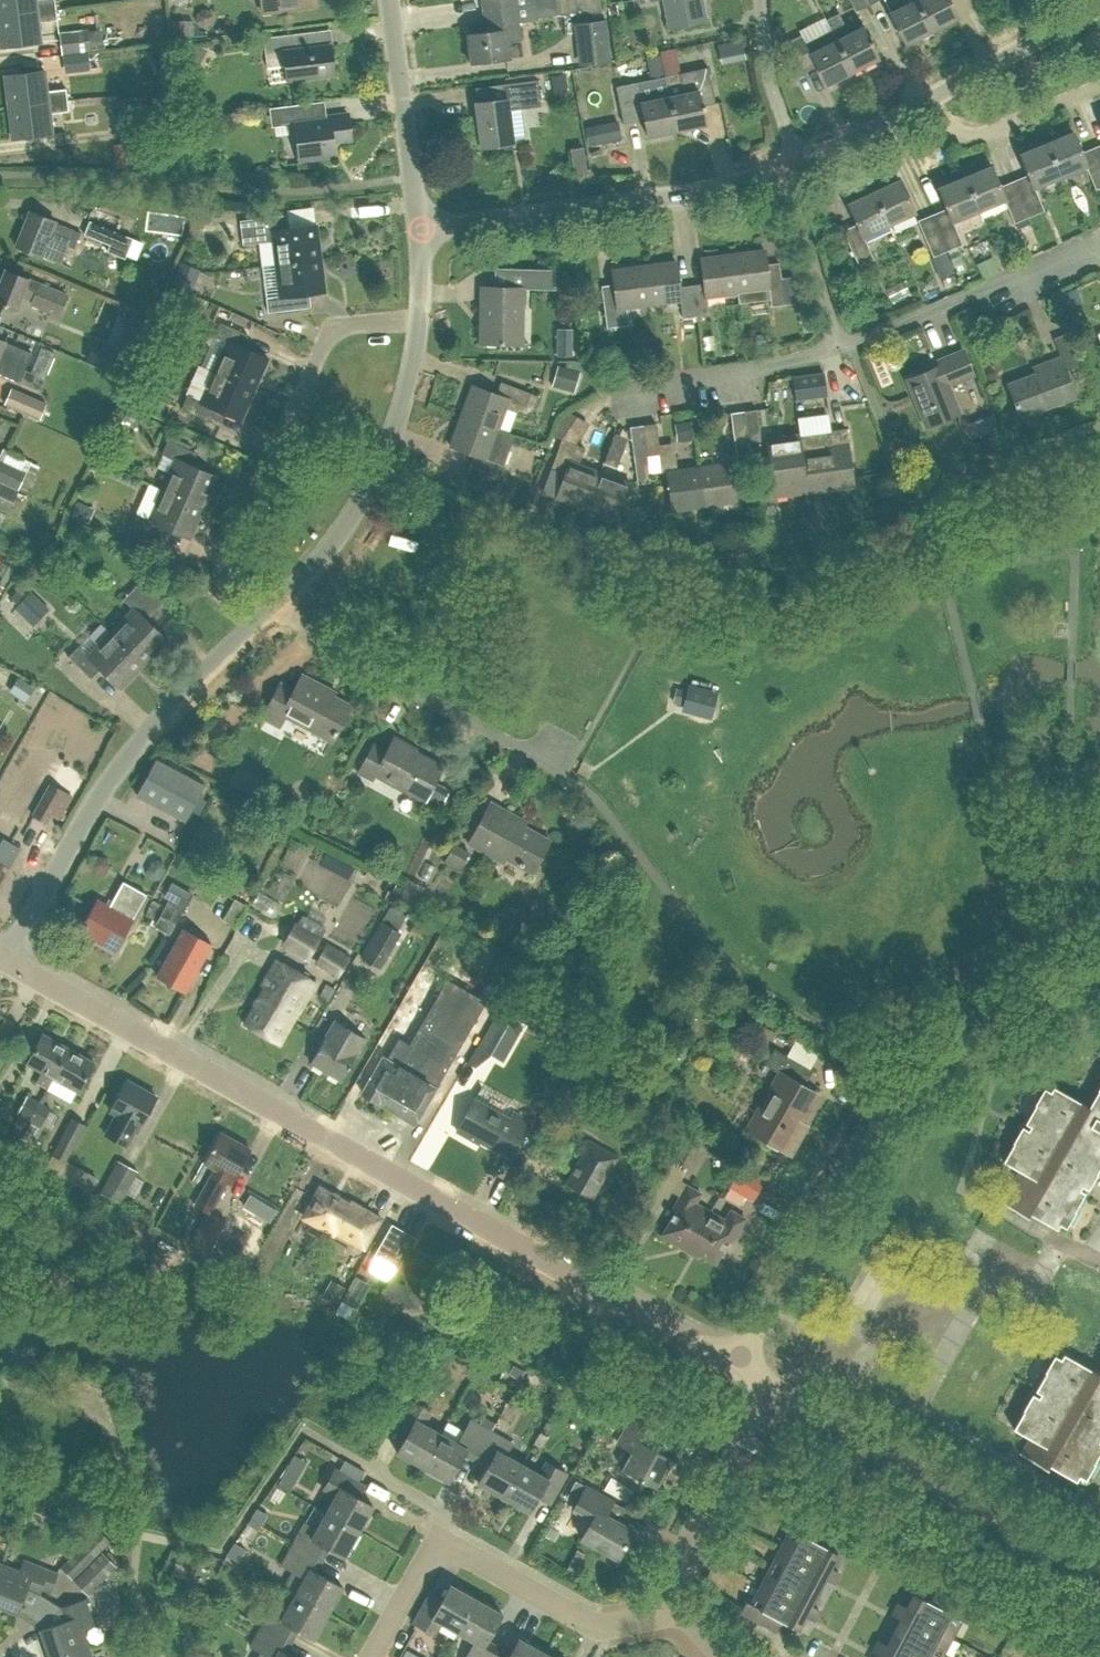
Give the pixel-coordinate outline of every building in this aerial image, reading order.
[(55,9),(54,0),(0,0),(0,15),(55,9)] [(261,6),(269,5),(270,12),(316,6),(315,0),(260,0),(261,6)] [(490,10),(516,6),(515,0),(489,0),(490,10)] [(533,4),(535,17),(601,9),(600,0),(572,0),(556,2),(556,1),(533,4)] [(702,0),(663,0),(669,28),(706,20),(702,0)] [(855,11),(876,0),(849,0),(855,11)] [(932,31),(916,0),(902,0),(904,4),(889,13),(906,45),(932,31)] [(932,31),(958,18),(948,0),(916,0),(932,31)] [(516,6),(490,10),(493,31),(467,34),(470,63),(509,58),(507,41),(520,39),(516,6)] [(0,15),(0,44),(0,47),(40,43),(37,22),(56,20),(55,9),(0,15)] [(835,40),(852,72),(878,59),(862,26),(849,33),(839,14),(826,20),(836,39),(835,40)] [(196,37),(193,19),(173,22),(175,40),(196,37)] [(610,60),(605,20),(579,24),(585,64),(610,60)] [(100,50),(98,28),(60,32),(63,54),(100,50)] [(299,49),(297,33),(263,37),(267,67),(285,65),(287,80),(333,74),(329,45),(299,49)] [(852,72),(835,40),(810,52),(802,35),(782,45),(785,59),(792,74),(815,62),(826,85),(852,72)] [(742,38),(685,49),(689,67),(715,61),(718,74),(748,68),(742,38)] [(204,51),(190,45),(184,60),(197,66),(204,51)] [(62,70),(61,58),(35,60),(36,72),(62,70)] [(665,76),(676,131),(705,125),(702,110),(705,110),(704,105),(715,103),(707,67),(665,76)] [(43,73),(3,78),(7,109),(65,103),(64,91),(45,93),(43,73)] [(647,137),(676,131),(665,76),(651,79),(655,99),(641,102),(637,82),(615,87),(623,123),(644,119),(647,137)] [(540,106),(537,80),(501,84),(503,99),(475,103),(480,147),(513,143),(509,110),(540,106)] [(555,82),(557,98),(572,96),(570,80),(555,82)] [(327,116),(326,102),(270,110),(272,125),(294,122),(299,160),(334,155),(332,141),(350,139),(347,114),(327,116)] [(65,103),(7,109),(11,141),(50,136),(48,116),(66,114),(65,103)] [(361,111),(361,122),(383,121),(382,109),(361,111)] [(1046,143),(1060,176),(1086,165),(1096,189),(1099,187),(1099,157),(1096,146),(1081,153),(1072,132),(1046,143)] [(1014,180),(1029,216),(1044,210),(1034,187),(1060,176),(1046,143),(1020,154),(1028,174),(1014,180)] [(991,166),(965,177),(979,210),(1005,199),(1014,222),(1029,216),(1014,180),(999,186),(991,166)] [(953,221),(979,210),(965,177),(939,188),(947,208),(918,220),(933,256),(962,244),(953,221)] [(873,192),(888,224),(914,212),(899,180),(873,192)] [(862,236),(888,224),(873,192),(847,204),(857,224),(842,230),(859,266),(873,259),(862,236)] [(60,264),(67,247),(74,230),(55,223),(55,222),(29,211),(15,245),(60,264)] [(272,240),(275,263),(320,257),(316,224),(286,228),(284,215),(240,221),(243,244),(272,240)] [(134,240),(92,222),(86,235),(110,245),(108,251),(126,258),(134,240)] [(764,249),(732,253),(737,293),(769,289),(771,306),(784,304),(778,263),(766,264),(764,249)] [(706,297),(737,293),(732,253),(700,258),(704,283),(691,285),(695,316),(708,314),(706,297)] [(325,291),(320,257),(275,263),(277,282),(264,284),(268,312),(310,307),(308,293),(325,291)] [(695,316),(691,285),(679,287),(675,260),(643,265),(649,305),(680,300),(682,317),(695,316)] [(200,269),(181,261),(172,284),(190,292),(200,269)] [(626,308),(649,305),(643,265),(612,269),(614,284),(601,285),(606,327),(628,324),(626,308)] [(5,269),(0,283),(0,303),(15,310),(22,295),(34,300),(32,304),(57,315),(66,294),(40,284),(28,279),(5,269)] [(530,288),(552,288),(552,270),(530,270),(530,288)] [(799,302),(796,276),(782,278),(785,304),(799,302)] [(523,287),(480,287),(479,343),(522,344),(523,287)] [(188,295),(172,288),(166,303),(182,310),(188,295)] [(225,341),(212,370),(255,389),(268,358),(242,347),(247,334),(220,322),(214,336),(225,341)] [(0,339),(0,374),(17,381),(29,352),(4,342),(4,341),(0,339)] [(1078,367),(1067,339),(1056,343),(1060,356),(1042,363),(1045,369),(1007,384),(1020,418),(1076,397),(1066,371),(1078,367)] [(582,347),(566,347),(566,359),(583,359),(582,347)] [(974,375),(964,349),(938,360),(940,365),(906,379),(926,427),(959,413),(948,385),(974,375)] [(57,357),(42,350),(31,376),(46,383),(57,357)] [(241,420),(255,389),(212,370),(199,400),(187,395),(181,409),(209,421),(215,408),(241,420)] [(460,416),(507,432),(514,411),(530,417),(538,396),(504,383),(500,395),(471,385),(460,416)] [(46,405),(11,389),(5,404),(40,419),(46,405)] [(166,399),(152,392),(145,408),(160,414),(166,399)] [(756,409),(743,411),(747,442),(761,440),(756,409)] [(730,414),(738,460),(750,459),(747,442),(743,411),(730,414)] [(507,433),(507,432),(460,416),(449,445),(474,454),(469,466),(471,467),(466,481),(493,491),(514,435),(507,433)] [(586,510),(600,471),(578,464),(584,448),(575,444),(589,424),(576,416),(561,439),(551,468),(565,473),(556,498),(586,510)] [(693,440),(691,422),(672,424),(674,442),(693,440)] [(672,510),(704,506),(698,466),(677,469),(673,442),(658,444),(656,423),(642,425),(647,455),(664,453),(672,510)] [(646,456),(647,455),(642,425),(630,427),(637,484),(650,482),(646,456)] [(799,435),(807,492),(854,485),(845,428),(799,435)] [(627,439),(614,434),(603,463),(616,467),(627,439)] [(799,435),(767,440),(775,497),(807,492),(799,435)] [(174,459),(161,488),(203,507),(216,476),(192,466),(198,453),(168,440),(162,454),(174,459)] [(0,460),(0,479),(19,487),(31,464),(5,451),(0,460)] [(730,462),(698,466),(704,506),(736,502),(730,462)] [(600,471),(586,510),(615,520),(629,482),(600,471)] [(0,479),(0,508),(9,512),(20,492),(17,490),(19,487),(0,479)] [(203,507),(161,488),(148,518),(135,513),(130,526),(158,539),(164,526),(190,538),(203,507)] [(88,522),(94,509),(76,501),(70,514),(88,522)] [(132,608),(110,631),(144,663),(166,640),(145,620),(155,610),(133,588),(122,599),(132,608)] [(53,610),(36,593),(16,613),(34,630),(53,610)] [(120,688),(144,663),(110,631),(87,655),(78,646),(68,657),(90,678),(99,668),(120,688)] [(326,688),(301,675),(293,689),(280,682),(261,718),(279,727),(285,716),(332,741),(350,705),(324,692),(326,688)] [(36,690),(19,680),(9,697),(25,707),(36,690)] [(718,694),(689,686),(682,711),(711,719),(718,694)] [(407,744),(394,737),(386,751),(373,744),(359,771),(373,778),(375,775),(423,801),(442,766),(406,746),(407,744)] [(203,785),(156,760),(137,795),(184,820),(203,785)] [(267,783),(237,767),(227,784),(257,800),(267,783)] [(62,778),(52,772),(47,781),(50,783),(32,815),(46,823),(51,814),(60,819),(73,796),(57,787),(62,778)] [(517,816),(490,802),(468,843),(503,862),(506,858),(532,872),(550,840),(514,821),(517,816)] [(2,838),(0,842),(0,870),(3,864),(9,867),(20,848),(2,838)] [(146,894),(123,881),(109,906),(96,899),(78,931),(115,951),(132,920),(132,919),(146,894)] [(191,896),(171,884),(164,896),(170,899),(155,925),(169,933),(191,896)] [(230,923),(245,928),(253,906),(239,901),(230,923)] [(325,929),(300,914),(283,942),(308,957),(325,929)] [(360,959),(381,972),(402,935),(380,923),(360,959)] [(211,945),(182,929),(156,976),(185,992),(211,945)] [(347,959),(325,945),(315,962),(338,975),(347,959)] [(318,982),(278,958),(263,984),(266,986),(244,1023),(279,1043),(298,1011),(300,1012),(318,982)] [(514,972),(498,963),(477,998),(448,980),(410,1046),(398,1039),(387,1058),(382,1055),(361,1092),(415,1123),(475,1021),(485,1027),(495,1008),(493,1007),(514,972)] [(414,1028),(436,986),(421,978),(399,1020),(414,1028)] [(310,1062),(341,1080),(366,1037),(335,1019),(310,1062)] [(51,1077),(52,1077),(68,1048),(42,1033),(26,1063),(41,1071),(35,1081),(46,1087),(51,1077)] [(68,1048),(52,1077),(78,1091),(94,1062),(68,1048)] [(812,1070),(773,1048),(764,1064),(780,1074),(748,1130),(783,1150),(816,1093),(803,1086),(812,1070)] [(156,1096),(126,1080),(110,1111),(120,1117),(110,1136),(125,1144),(133,1130),(136,1132),(156,1096)] [(1088,1106),(1069,1095),(1047,1083),(1002,1161),(1013,1167),(1017,1169),(999,1201),(1027,1217),(1029,1213),(1062,1231),(1099,1165),(1099,1086),(1088,1106)] [(18,1115),(28,1120),(38,1103),(27,1097),(18,1115)] [(509,1119),(474,1099),(456,1131),(473,1140),(474,1137),(510,1157),(530,1122),(513,1112),(509,1119)] [(50,1109),(38,1103),(28,1120),(30,1121),(27,1126),(38,1132),(50,1109)] [(85,1125),(72,1118),(45,1166),(58,1173),(85,1125)] [(250,1149),(220,1132),(203,1163),(214,1169),(194,1205),(207,1213),(191,1242),(208,1251),(224,1222),(209,1214),(226,1182),(230,1184),(250,1149)] [(618,1157),(587,1139),(579,1153),(582,1154),(566,1182),(593,1197),(608,1169),(611,1170),(618,1157)] [(137,1171),(117,1161),(100,1192),(120,1203),(137,1171)] [(763,1181),(740,1167),(729,1187),(752,1200),(763,1181)] [(684,1249),(708,1209),(696,1202),(701,1193),(686,1184),(673,1208),(676,1210),(661,1236),(684,1249)] [(295,1231),(324,1247),(332,1232),(333,1231),(364,1248),(381,1218),(350,1200),(348,1203),(319,1187),(295,1231)] [(725,1219),(708,1209),(684,1249),(697,1256),(698,1254),(715,1263),(728,1240),(731,1242),(745,1218),(730,1210),(725,1219)] [(416,1238),(392,1224),(380,1246),(404,1259),(385,1292),(415,1308),(434,1274),(422,1268),(428,1258),(410,1248),(416,1238)] [(1099,1373),(1079,1363),(1058,1350),(1013,1428),(1028,1436),(1019,1453),(1046,1468),(1049,1465),(1081,1483),(1099,1450),(1099,1371),(1099,1373)] [(396,1452),(422,1466),(441,1433),(424,1424),(431,1412),(409,1400),(393,1429),(405,1436),(396,1452)] [(662,1434),(631,1416),(617,1440),(633,1449),(622,1468),(656,1488),(672,1458),(654,1448),(662,1434)] [(441,1433),(422,1466),(448,1481),(463,1454),(475,1460),(491,1431),(471,1419),(458,1442),(441,1433)] [(512,1443),(491,1431),(475,1460),(486,1467),(478,1482),(503,1497),(522,1464),(505,1454),(512,1443)] [(539,1473),(522,1464),(503,1497),(529,1511),(538,1496),(550,1503),(566,1473),(545,1462),(539,1473)] [(325,1512),(359,1531),(373,1505),(358,1497),(364,1484),(335,1468),(323,1489),(335,1496),(325,1512)] [(285,1472),(279,1483),(291,1490),(297,1480),(285,1472)] [(613,1501),(576,1481),(568,1496),(577,1501),(574,1507),(592,1517),(581,1538),(617,1558),(633,1530),(605,1514),(613,1501)] [(54,1487),(40,1482),(35,1498),(48,1503),(54,1487)] [(293,1543),(322,1559),(329,1548),(344,1556),(359,1531),(325,1512),(316,1529),(304,1523),(293,1543)] [(827,1534),(791,1515),(785,1526),(790,1529),(751,1603),(746,1600),(740,1612),(776,1631),(782,1621),(797,1629),(805,1615),(812,1619),(818,1608),(810,1604),(824,1577),(832,1582),(838,1571),(830,1567),(838,1553),(822,1545),(827,1534)] [(110,1540),(99,1528),(60,1567),(72,1579),(110,1540)] [(304,1577),(295,1594),(328,1612),(342,1586),(316,1571),(322,1559),(293,1543),(281,1564),(304,1577)] [(119,1569),(102,1552),(73,1580),(88,1595),(106,1577),(109,1580),(119,1569)] [(259,1554),(253,1565),(269,1573),(275,1562),(259,1554)] [(0,1565),(0,1605),(17,1612),(27,1589),(39,1593),(48,1570),(23,1561),(19,1572),(0,1565)] [(440,1622),(457,1632),(476,1598),(450,1584),(441,1599),(429,1592),(413,1622),(434,1634),(440,1622)] [(935,1591),(930,1601),(914,1593),(907,1607),(899,1603),(893,1614),(902,1619),(888,1645),(879,1641),(873,1652),(881,1656),(880,1656),(940,1656),(960,1619),(966,1622),(972,1610),(935,1591)] [(262,1625),(292,1641),(298,1629),(314,1638),(328,1612),(295,1594),(285,1611),(274,1604),(262,1625)] [(476,1598),(457,1632),(474,1641),(465,1656),(492,1656),(498,1646),(486,1640),(502,1613),(476,1598)] [(49,1656),(59,1656),(88,1647),(82,1628),(93,1625),(84,1599),(59,1607),(63,1620),(39,1628),(49,1656)] [(262,1625),(250,1646),(271,1656),(293,1656),(285,1652),(292,1641),(262,1625)] [(544,1652),(519,1638),(510,1653),(498,1646),(492,1656),(542,1656),(544,1652)] [(59,1656),(91,1656),(88,1647),(59,1656)]
